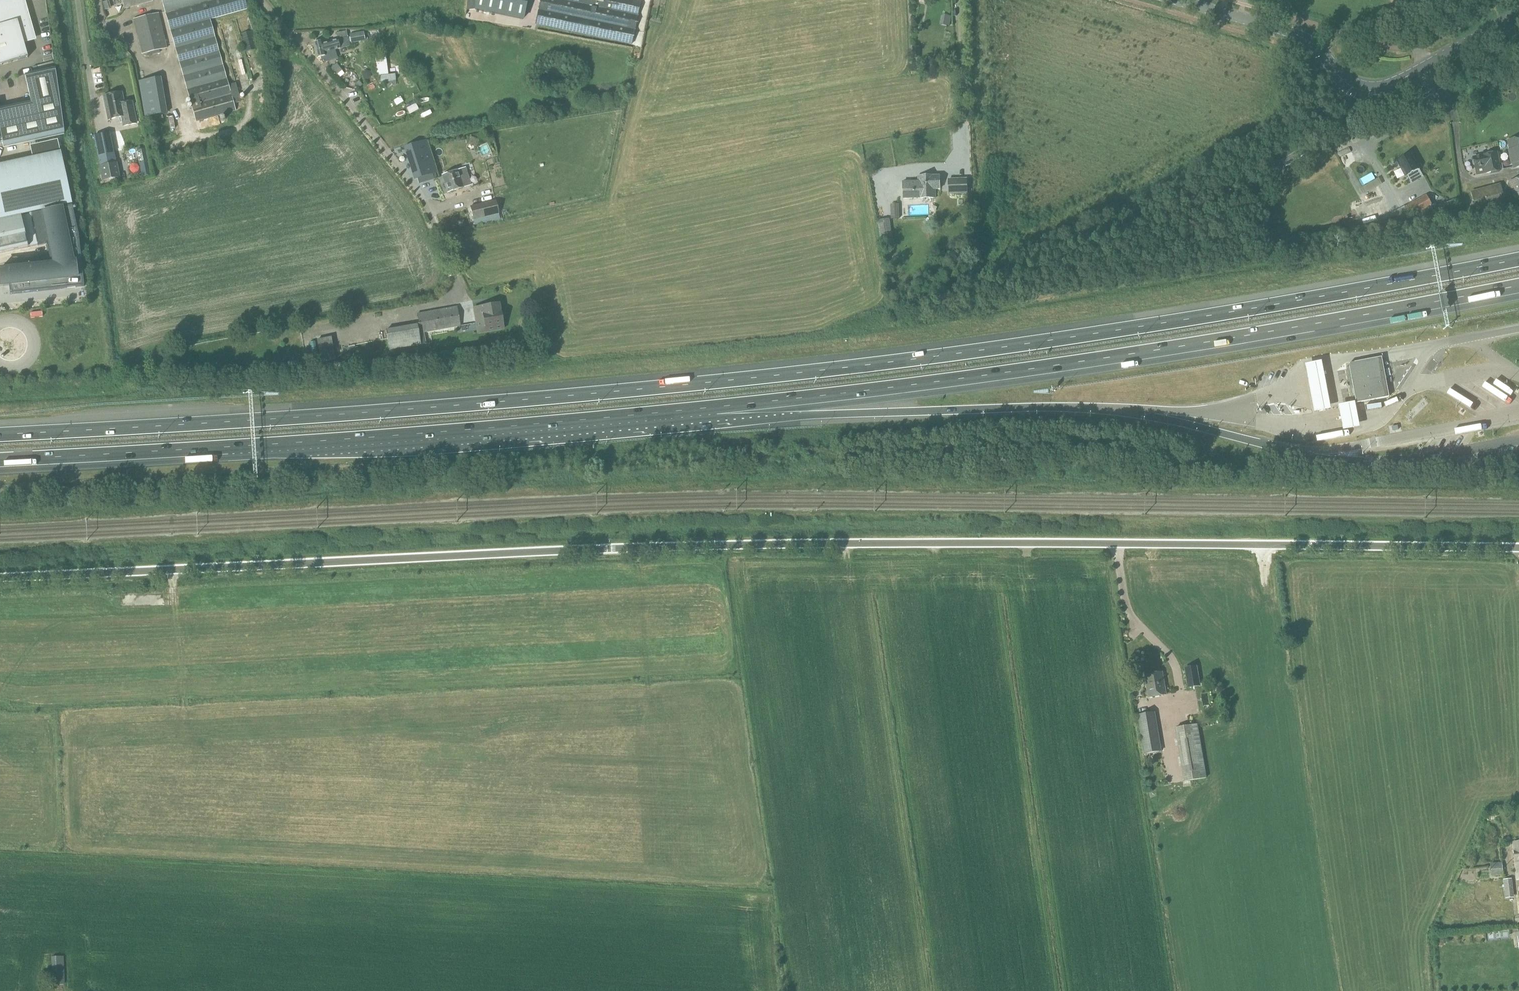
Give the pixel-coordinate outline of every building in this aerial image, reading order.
[(29,58),(24,40),(32,38),(22,0),(17,0),(0,5),(0,66),(29,58)] [(125,10),(153,1),(153,0),(122,0),(125,10)] [(166,14),(188,90),(197,120),(235,109),(226,79),(210,20),(247,9),(244,0),(162,0),(166,14)] [(532,0),(480,0),(478,12),(527,22),(532,0)] [(641,1),(635,0),(540,0),(535,25),(632,45),(641,1)] [(159,13),(133,19),(142,55),(167,49),(159,13)] [(322,41),(313,44),(317,58),(321,57),(322,63),(328,61),(327,58),(337,56),(335,50),(341,48),(351,46),(351,44),(364,42),(365,41),(364,32),(349,35),(348,31),(336,34),(337,40),(323,44),(322,41)] [(378,73),(378,75),(383,75),(379,39),(373,40),(373,45),(368,46),(368,50),(373,49),(374,52),(369,53),(372,74),(378,73)] [(327,70),(332,77),(338,72),(333,65),(327,70)] [(2,144),(3,148),(64,135),(56,70),(25,76),(31,104),(0,110),(0,144),(2,144)] [(161,78),(138,81),(144,118),(168,114),(161,78)] [(133,102),(124,104),(122,93),(103,97),(108,122),(122,119),(123,128),(137,125),(133,102)] [(93,136),(98,157),(115,153),(111,133),(93,136)] [(1508,141),(1510,151),(1507,151),(1508,156),(1511,156),(1513,168),(1518,167),(1518,139),(1508,141)] [(71,204),(57,141),(39,145),(42,159),(0,168),(0,219),(71,204)] [(426,141),(406,148),(416,180),(437,173),(426,141)] [(484,142),(473,149),(479,158),(490,151),(484,142)] [(1497,153),(1483,156),(1473,158),(1475,170),(1485,168),(1486,174),(1501,171),(1497,153)] [(1410,180),(1412,183),(1423,177),(1410,155),(1398,162),(1406,176),(1408,175),(1411,179),(1410,180)] [(1282,159),(1285,165),(1291,161),(1288,156),(1282,159)] [(116,161),(98,165),(102,180),(120,177),(116,161)] [(139,164),(142,178),(152,176),(149,162),(139,164)] [(1361,177),(1368,172),(1365,167),(1358,171),(1361,177)] [(465,168),(458,170),(442,176),(448,193),(470,185),(465,168)] [(1346,171),(1350,180),(1356,178),(1351,168),(1346,171)] [(935,190),(940,190),(940,176),(918,176),(918,182),(903,182),(903,199),(936,198),(935,190)] [(1363,184),(1366,190),(1380,182),(1377,177),(1363,184)] [(968,179),(949,179),(949,195),(968,195),(968,179)] [(1518,200),(1518,179),(1509,182),(1515,201),(1518,200)] [(1476,213),(1506,205),(1501,184),(1471,192),(1476,213)] [(1390,217),(1385,198),(1357,205),(1362,224),(1390,217)] [(473,221),(499,214),(496,201),(470,207),(473,221)] [(891,219),(900,218),(899,204),(891,204),(891,219)] [(38,246),(46,244),(50,263),(7,267),(7,270),(0,271),(0,287),(9,286),(10,295),(84,287),(78,237),(72,207),(31,215),(38,246)] [(0,220),(0,253),(17,249),(10,218),(0,220)] [(891,243),(888,219),(879,220),(882,245),(891,243)] [(500,311),(499,304),(474,308),(477,323),(484,322),(485,327),(503,324),(501,311),(500,311)] [(386,330),(389,351),(421,345),(426,344),(424,334),(461,327),(457,306),(417,313),(420,333),(419,333),(418,325),(386,330)] [(335,360),(332,337),(317,340),(321,363),(335,360)] [(1355,405),(1355,408),(1389,402),(1382,359),(1348,365),(1354,401),(1355,405)] [(1321,361),(1305,364),(1309,388),(1312,402),(1314,411),(1330,408),(1328,399),(1326,385),(1321,361)] [(1440,389),(1437,394),(1463,406),(1466,401),(1440,389)] [(1355,408),(1354,401),(1338,404),(1342,429),(1358,426),(1355,408)] [(1201,686),(1198,666),(1184,668),(1187,688),(1201,686)] [(1166,695),(1162,672),(1145,675),(1148,698),(1166,695)] [(1145,754),(1161,751),(1155,713),(1138,716),(1145,754)] [(1185,782),(1206,778),(1197,725),(1176,729),(1185,782)] [(1486,868),(1487,878),(1498,877),(1497,867),(1486,868)] [(1499,882),(1501,900),(1511,899),(1509,881),(1499,882)] [(65,985),(64,956),(53,957),(53,986),(65,985)]
